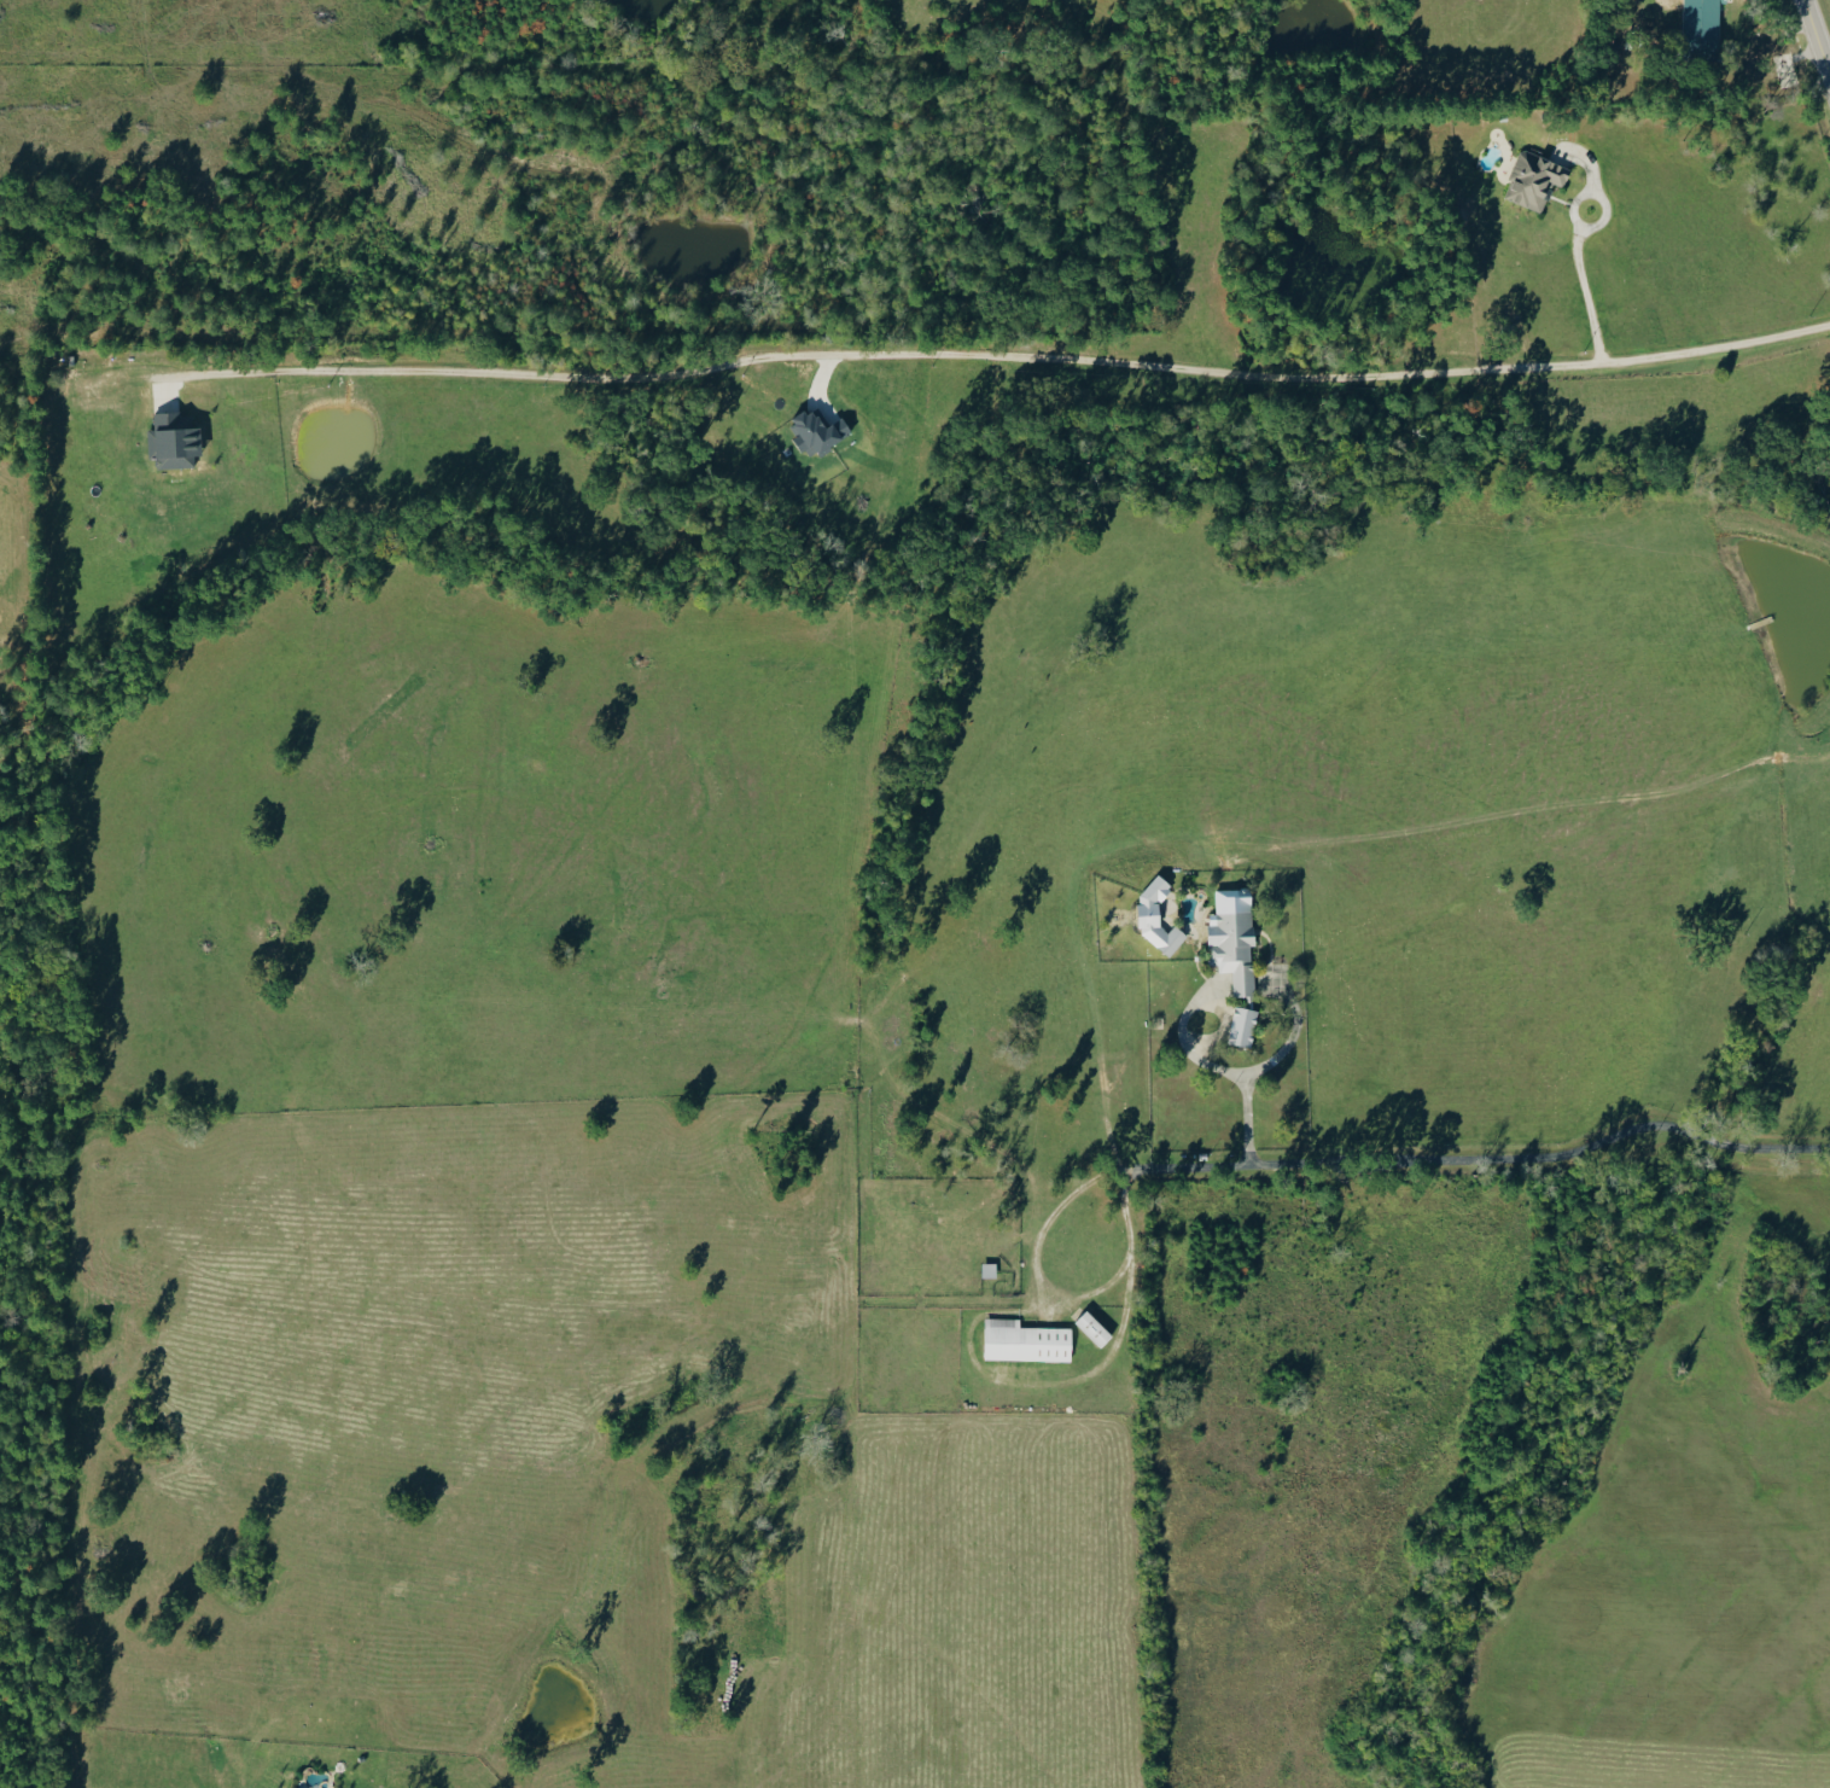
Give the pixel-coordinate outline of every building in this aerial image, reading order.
[(1683,9),(1682,44),(1718,45),(1720,0),(1660,0),(1660,8),(1683,9)] [(1540,211),(1550,183),(1563,188),(1571,166),(1520,148),(1503,198),(1540,211)] [(850,433),(841,417),(822,427),(810,407),(788,419),(797,435),(794,437),(805,458),(850,433)] [(193,467),(193,455),(198,455),(197,425),(190,426),(190,412),(153,413),(153,429),(147,429),(147,457),(156,457),(157,468),(193,467)] [(1186,935),(1173,926),(1168,932),(1150,919),(1174,887),(1159,876),(1124,922),(1170,957),(1186,935)] [(1255,995),(1251,910),(1221,912),(1221,925),(1206,926),(1208,970),(1231,969),(1233,996),(1255,995)] [(1227,1044),(1251,1047),(1256,1010),(1232,1007),(1227,1044)] [(981,1278),(993,1278),(993,1266),(981,1266),(981,1278)] [(1111,1336),(1085,1311),(1073,1322),(1100,1348),(1111,1336)] [(1019,1327),(1020,1319),(983,1318),(983,1360),(1070,1362),(1071,1328),(1019,1327)]
